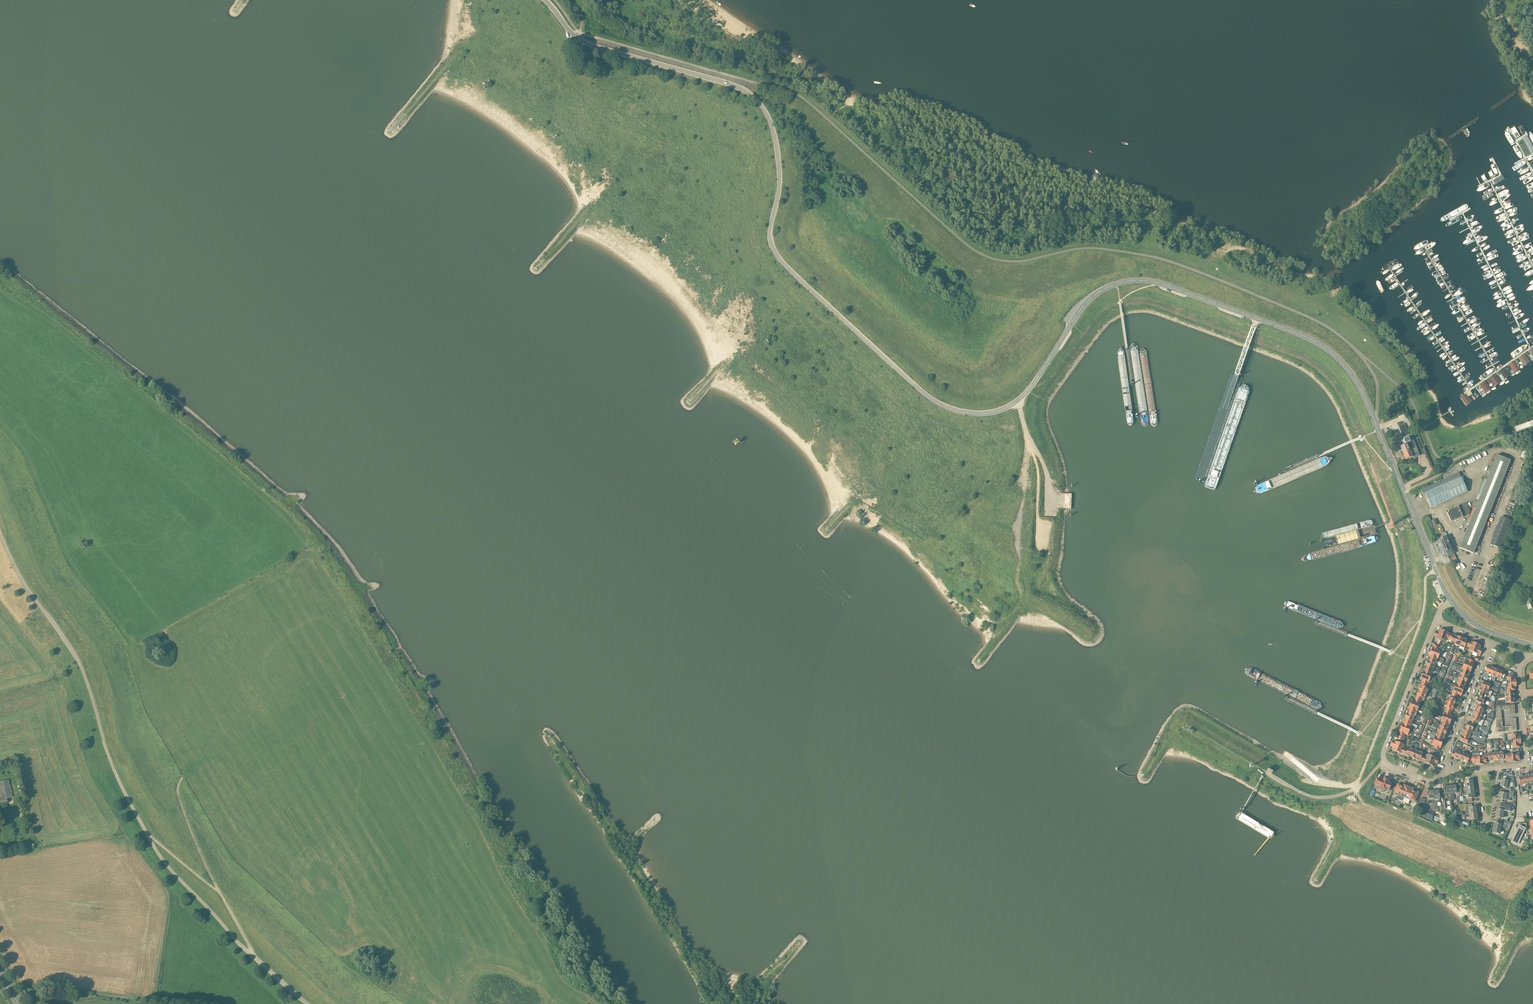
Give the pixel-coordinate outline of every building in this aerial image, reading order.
[(1532,360),(1532,348),(1525,353),(1530,362),(1532,360)] [(1521,368),(1530,362),(1525,353),(1515,360),(1521,368)] [(1511,375),(1521,368),(1515,360),(1505,367),(1511,375)] [(1501,382),(1511,375),(1505,367),(1495,374),(1501,382)] [(1491,389),(1501,382),(1495,374),(1485,380),(1491,389)] [(1482,395),(1491,389),(1485,380),(1476,387),(1482,395)] [(1476,399),(1482,395),(1476,387),(1471,390),(1476,399)] [(1467,405),(1476,399),(1471,390),(1461,397),(1467,405)] [(1532,426),(1532,421),(1516,426),(1518,431),(1532,426)] [(1403,453),(1410,450),(1414,449),(1416,448),(1413,440),(1410,441),(1409,437),(1404,439),(1405,444),(1406,443),(1407,444),(1400,447),(1403,453)] [(1414,449),(1410,450),(1403,453),(1406,460),(1414,456),(1414,457),(1419,455),(1416,448),(1414,449)] [(1476,499),(1478,500),(1471,520),(1459,548),(1473,554),(1510,461),(1497,455),(1494,461),(1492,460),(1487,472),(1490,473),(1487,479),(1485,478),(1476,499)] [(1431,508),(1468,492),(1461,477),(1459,472),(1421,490),(1425,499),(1427,499),(1431,508)] [(1466,502),(1458,506),(1447,511),(1451,522),(1463,516),(1468,514),(1470,511),(1466,502)] [(1501,517),(1490,544),(1500,549),(1511,521),(1501,517)] [(1452,549),(1447,536),(1439,540),(1440,544),(1439,544),(1440,548),(1442,548),(1444,552),(1452,549)] [(1441,639),(1444,631),(1440,629),(1438,632),(1436,631),(1434,636),(1441,639)] [(1448,639),(1451,634),(1444,631),(1441,639),(1445,641),(1446,638),(1448,639)] [(1454,644),(1458,636),(1451,634),(1448,639),(1451,640),(1450,642),(1454,644)] [(1467,647),(1469,641),(1462,638),(1459,646),(1460,646),(1464,648),(1465,646),(1467,647)] [(1473,652),(1476,644),(1469,641),(1467,647),(1469,648),(1468,650),(1473,652)] [(1476,644),(1473,652),(1480,655),(1482,649),(1479,648),(1481,646),(1476,644)] [(1431,652),(1439,655),(1442,648),(1433,645),(1431,652)] [(1429,656),(1442,662),(1445,663),(1449,664),(1446,663),(1443,662),(1444,660),(1438,657),(1439,655),(1431,652),(1429,656)] [(1427,661),(1435,664),(1436,662),(1442,665),(1443,662),(1442,662),(1429,656),(1427,661)] [(1463,665),(1472,668),(1474,661),(1469,659),(1466,658),(1465,660),(1463,665)] [(1427,661),(1425,666),(1439,671),(1440,669),(1434,666),(1435,664),(1427,661)] [(1472,668),(1463,665),(1463,667),(1457,665),(1455,664),(1454,666),(1456,667),(1470,673),(1472,668)] [(1491,675),(1494,668),(1487,665),(1482,676),(1483,677),(1483,678),(1485,679),(1486,678),(1487,679),(1489,674),(1491,675)] [(1468,677),(1470,673),(1456,667),(1455,670),(1461,672),(1460,674),(1468,677)] [(1494,668),(1491,675),(1490,677),(1493,678),(1492,680),(1494,681),(1496,677),(1498,670),(1494,668)] [(1431,675),(1432,673),(1423,670),(1422,675),(1430,678),(1433,679),(1435,680),(1436,678),(1431,675)] [(1499,670),(1498,670),(1496,677),(1500,679),(1503,680),(1506,673),(1503,672),(1499,670)] [(1458,679),(1466,682),(1468,677),(1460,674),(1459,676),(1454,674),(1453,677),(1453,676),(1452,676),(1458,679)] [(1423,680),(1422,683),(1427,685),(1428,682),(1431,684),(1433,679),(1430,678),(1422,675),(1420,679),(1423,680)] [(1453,677),(1452,679),(1457,681),(1456,683),(1465,686),(1466,682),(1458,679),(1453,677)] [(1481,687),(1488,690),(1489,688),(1497,691),(1498,689),(1490,685),(1483,682),(1481,687)] [(1418,690),(1426,694),(1429,687),(1427,686),(1421,683),(1418,690)] [(1493,692),(1488,690),(1481,687),(1479,692),(1490,696),(1491,696),(1493,692)] [(1461,695),(1463,691),(1454,688),(1452,694),(1457,697),(1458,694),(1461,695)] [(1424,698),(1426,694),(1418,690),(1416,698),(1421,700),(1424,701),(1424,698)] [(1491,696),(1490,696),(1479,692),(1477,696),(1484,699),(1485,697),(1489,698),(1492,699),(1494,700),(1495,698),(1493,697),(1491,696)] [(1446,702),(1454,705),(1457,698),(1449,695),(1446,702)] [(1479,702),(1478,704),(1482,705),(1485,707),(1486,705),(1483,703),(1484,699),(1477,696),(1476,701),(1479,702)] [(1496,706),(1503,705),(1506,705),(1507,705),(1507,703),(1514,702),(1514,697),(1506,698),(1506,701),(1496,701),(1496,706)] [(1418,708),(1421,701),(1415,699),(1415,701),(1412,700),(1410,705),(1418,708)] [(1454,705),(1446,702),(1444,709),(1452,712),(1452,710),(1454,705)] [(1485,707),(1482,705),(1478,704),(1475,711),(1482,714),(1484,709),(1485,709),(1486,707),(1485,707)] [(1408,709),(1406,713),(1420,719),(1421,717),(1415,714),(1416,712),(1408,709)] [(1443,717),(1451,720),(1453,716),(1450,715),(1451,713),(1445,710),(1443,717)] [(1474,715),(1473,715),(1484,720),(1484,719),(1485,717),(1481,716),(1482,714),(1475,711),(1474,715)] [(1419,721),(1420,719),(1406,713),(1405,718),(1413,721),(1414,719),(1416,720),(1418,721),(1419,721)] [(1441,722),(1449,725),(1451,721),(1451,720),(1443,717),(1437,715),(1435,714),(1434,717),(1440,719),(1439,721),(1441,722)] [(1484,721),(1484,720),(1473,715),(1471,722),(1478,725),(1480,720),(1484,721)] [(1405,718),(1403,723),(1417,728),(1417,726),(1412,723),(1413,721),(1405,718)] [(1467,723),(1465,727),(1477,732),(1479,725),(1478,725),(1471,722),(1470,724),(1467,723)] [(1438,729),(1437,731),(1446,734),(1447,730),(1434,724),(1433,727),(1438,729)] [(1489,729),(1486,728),(1482,726),(1481,730),(1483,730),(1482,733),(1487,735),(1489,729)] [(1407,735),(1409,730),(1401,727),(1398,734),(1404,736),(1405,734),(1407,735)] [(1465,727),(1463,732),(1479,738),(1481,733),(1477,732),(1465,727)] [(1430,734),(1444,739),(1446,734),(1437,731),(1436,733),(1436,732),(1433,731),(1433,732),(1431,731),(1430,734)] [(1462,736),(1461,736),(1469,739),(1469,737),(1474,739),(1473,740),(1484,744),(1485,741),(1479,738),(1463,732),(1462,736)] [(1434,738),(1434,740),(1442,744),(1444,739),(1430,734),(1429,736),(1434,738)] [(1469,739),(1461,736),(1460,741),(1467,744),(1471,746),(1473,741),(1469,739)] [(1396,752),(1400,743),(1393,740),(1390,746),(1393,747),(1392,750),(1396,752)] [(1439,750),(1442,744),(1434,740),(1432,745),(1431,747),(1434,748),(1433,748),(1439,750)] [(1403,754),(1405,749),(1403,748),(1404,745),(1400,743),(1396,752),(1403,754)] [(1413,749),(1408,747),(1408,749),(1405,749),(1403,754),(1410,757),(1413,749)] [(1461,752),(1460,752),(1456,750),(1457,748),(1454,747),(1451,756),(1453,757),(1458,759),(1461,752)] [(1461,752),(1458,759),(1463,761),(1465,754),(1467,750),(1465,749),(1462,748),(1461,752)] [(1422,762),(1424,756),(1422,755),(1423,753),(1418,751),(1415,759),(1422,762)] [(1428,765),(1432,756),(1427,754),(1426,757),(1424,756),(1422,762),(1428,765)] [(1470,756),(1465,754),(1463,761),(1467,763),(1468,761),(1472,760),(1472,756),(1472,755),(1470,755),(1470,756)] [(1432,756),(1428,765),(1433,766),(1434,764),(1437,765),(1439,759),(1432,756)] [(1384,778),(1381,777),(1380,780),(1377,779),(1375,784),(1381,786),(1380,788),(1381,788),(1380,789),(1384,791),(1384,789),(1385,789),(1386,788),(1389,789),(1392,784),(1390,783),(1391,781),(1388,780),(1389,779),(1385,777),(1384,778)] [(1505,790),(1506,790),(1510,791),(1511,788),(1509,788),(1511,781),(1513,781),(1513,778),(1507,779),(1507,780),(1502,779),(1500,787),(1505,787),(1505,790)] [(0,782),(0,793),(2,800),(12,797),(8,780),(0,782)] [(1404,797),(1408,787),(1405,786),(1403,785),(1403,786),(1398,784),(1394,793),(1404,797)] [(1448,801),(1451,800),(1449,786),(1443,787),(1444,794),(1447,794),(1448,801)] [(1408,787),(1404,797),(1414,802),(1418,792),(1413,790),(1414,789),(1408,787)] [(1506,790),(1505,793),(1499,792),(1498,799),(1505,800),(1506,797),(1510,798),(1511,797),(1513,798),(1514,795),(1514,792),(1510,791),(1506,790)] [(1463,793),(1459,794),(1460,797),(1463,796),(1467,795),(1467,799),(1464,799),(1465,803),(1472,802),(1472,798),(1475,798),(1474,792),(1466,793),(1463,793)] [(1510,812),(1511,805),(1500,803),(1499,809),(1497,809),(1495,817),(1502,818),(1504,811),(1510,812)] [(1467,814),(1477,813),(1476,806),(1472,807),(1472,804),(1466,804),(1466,808),(1465,808),(1466,814),(1467,814)] [(1504,825),(1501,824),(1494,823),(1493,833),(1499,834),(1500,827),(1509,829),(1510,826),(1512,823),(1504,821),(1504,825)] [(1526,823),(1515,824),(1516,825),(1516,830),(1510,843),(1517,846),(1518,846),(1520,847),(1525,842),(1521,838),(1523,834),(1527,834),(1526,823)]
